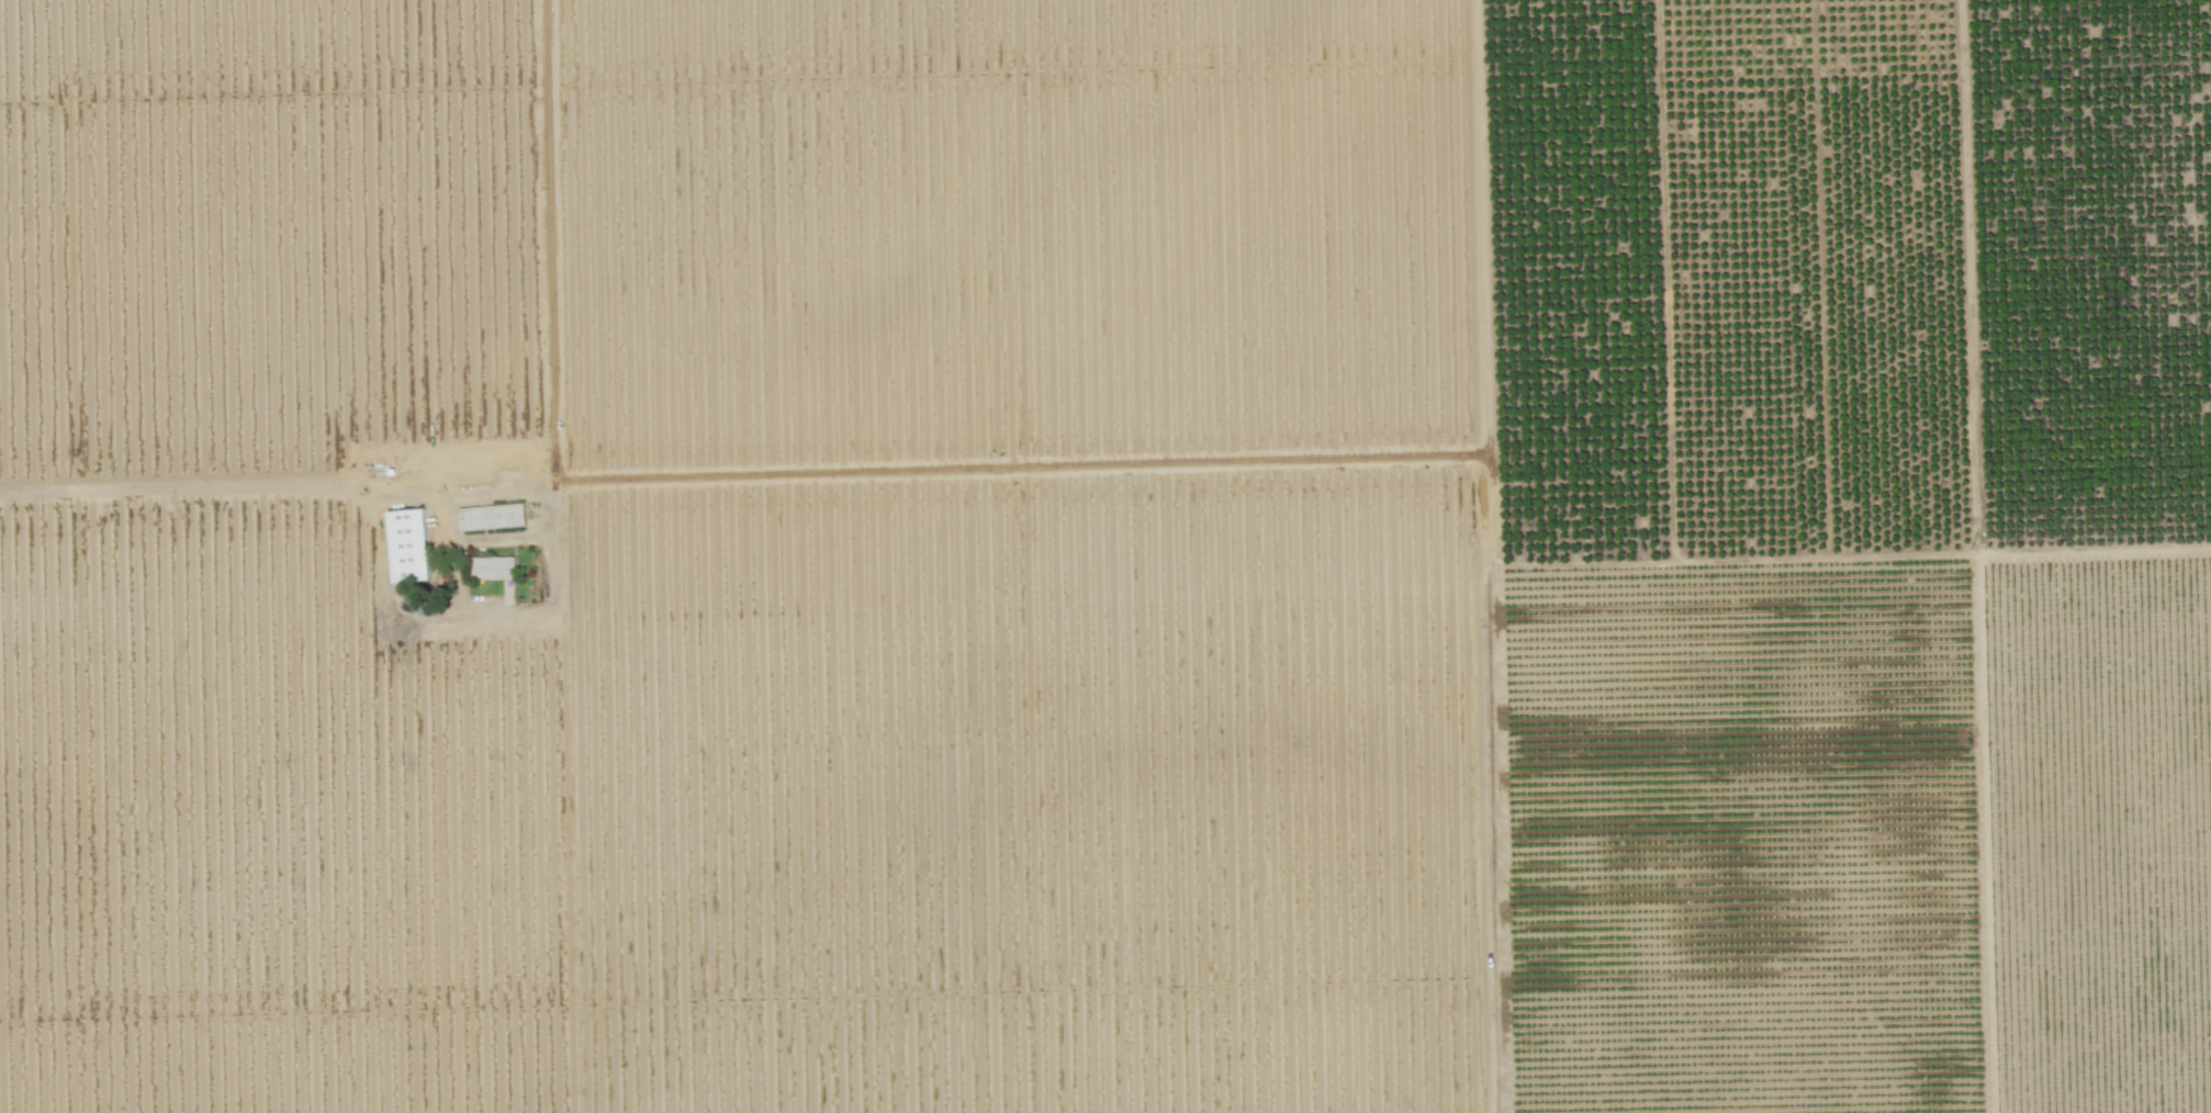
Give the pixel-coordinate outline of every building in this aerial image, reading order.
[(459,530),(525,526),(523,503),(458,507),(459,530)] [(428,580),(425,508),(388,510),(391,582),(428,580)] [(514,557),(472,556),(472,578),(513,578),(514,557)]
